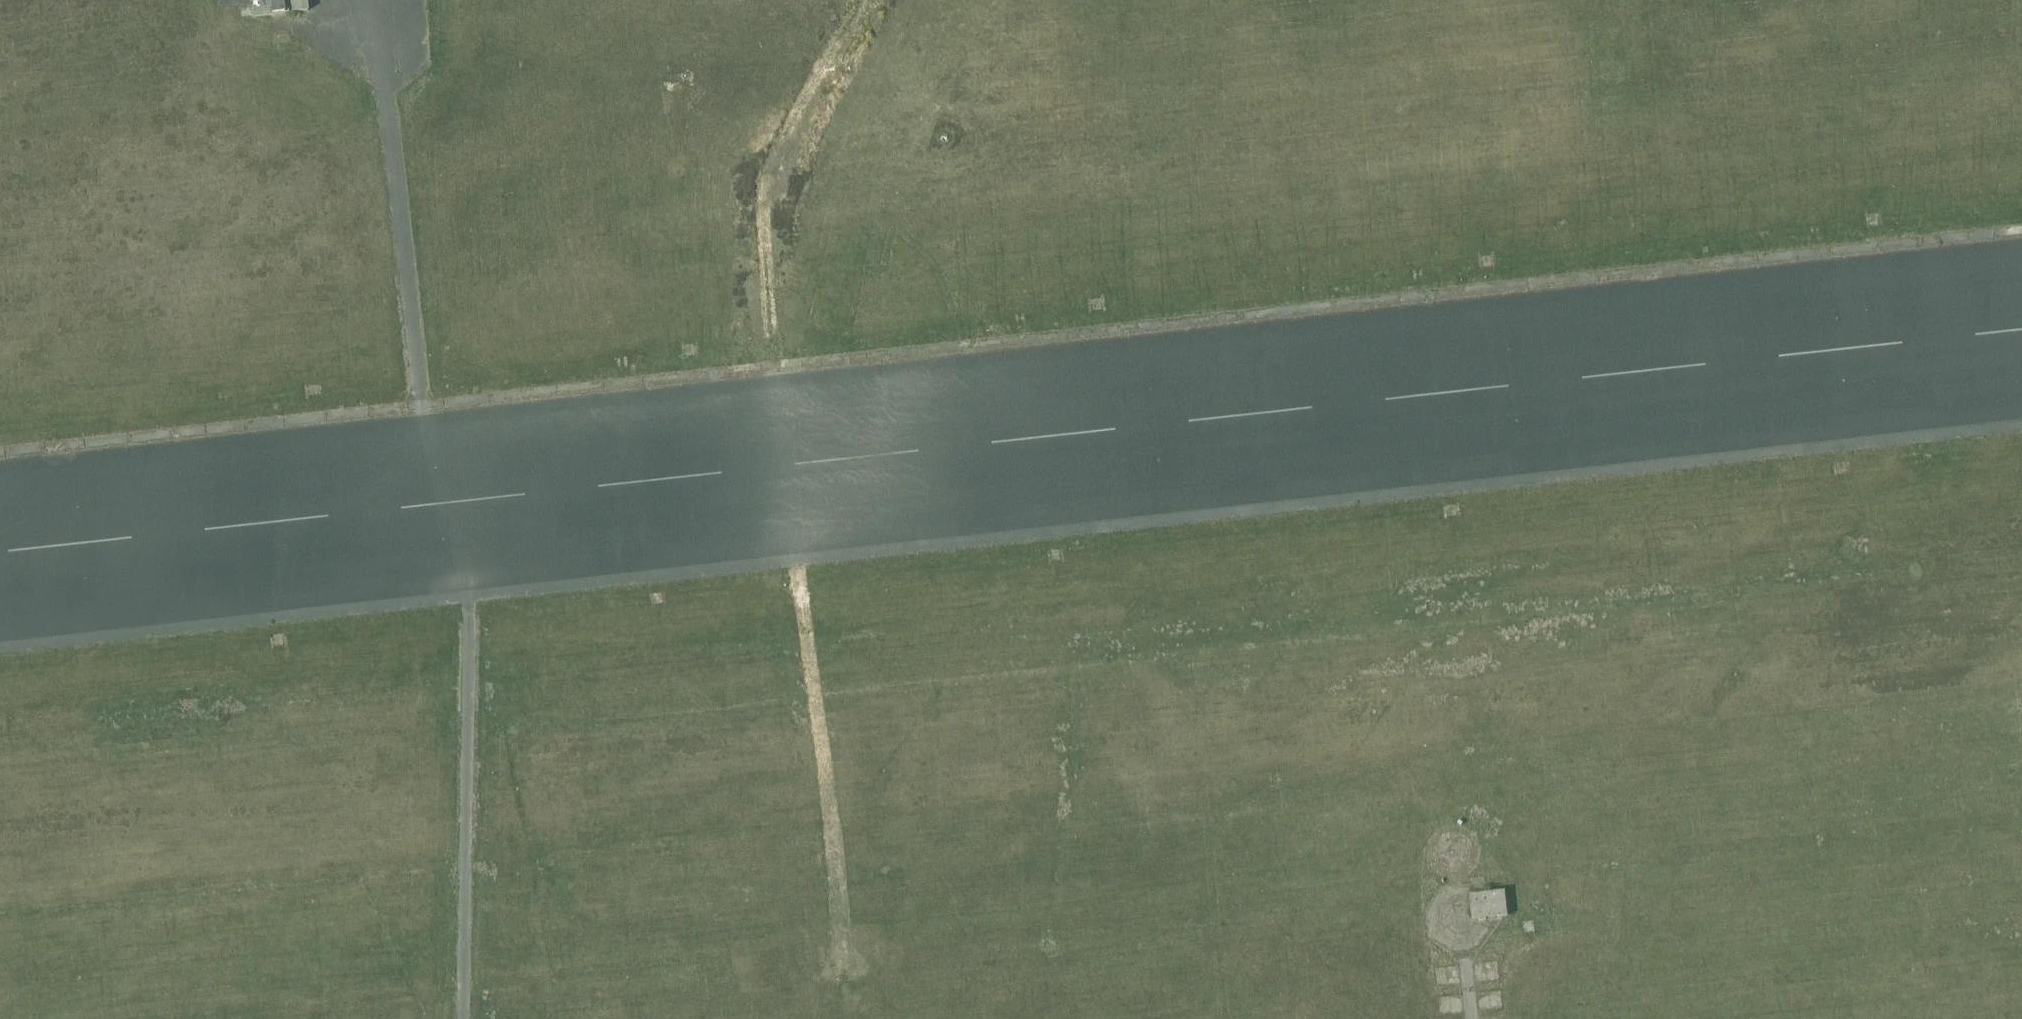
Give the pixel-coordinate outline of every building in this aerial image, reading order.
[(289,13),(306,12),(305,0),(288,0),(289,13)] [(1505,892),(1470,896),(1472,919),(1508,915),(1505,892)]
